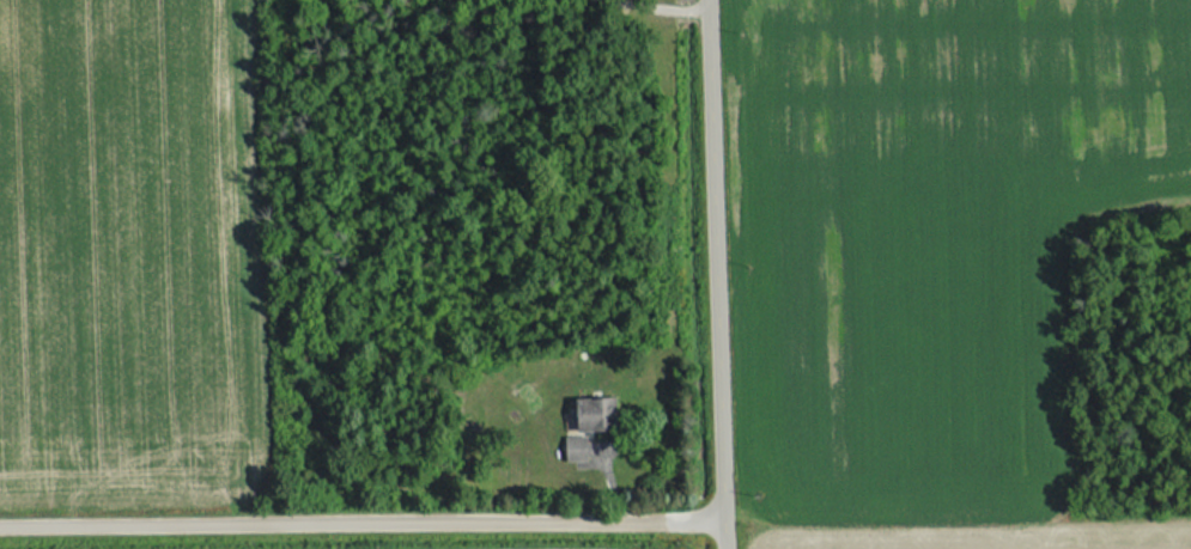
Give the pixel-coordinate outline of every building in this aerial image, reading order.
[(571,433),(611,432),(610,399),(570,400),(571,433)] [(560,438),(560,463),(581,463),(581,437),(560,438)]
